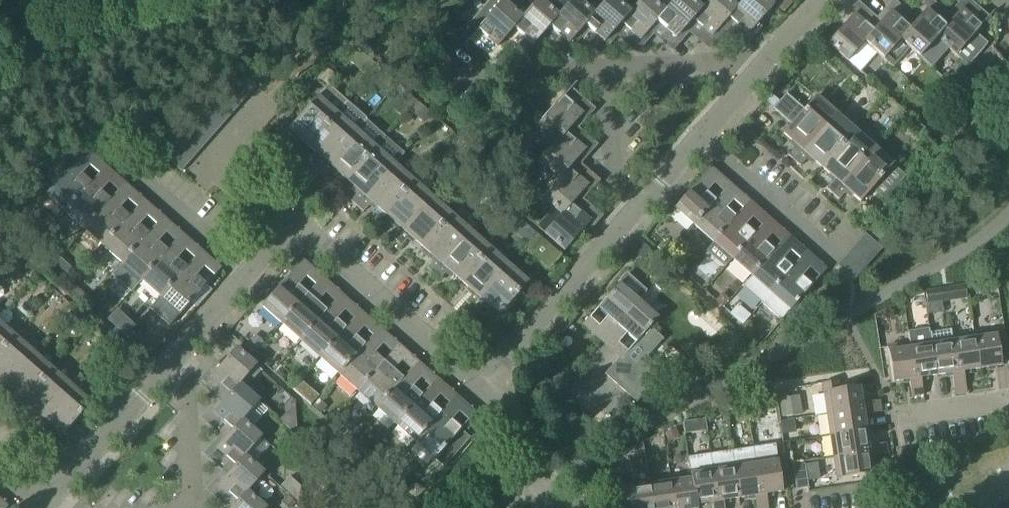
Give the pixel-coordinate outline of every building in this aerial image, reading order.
[(503,38),(504,37),(522,18),(515,12),(501,0),(488,0),(468,22),(475,29),(462,44),(463,45),(468,39),(492,60),(500,51),(496,47),(503,38)] [(522,18),(504,37),(503,38),(509,43),(518,33),(531,46),(540,36),(558,17),(538,0),(526,0),(515,12),(522,18)] [(540,36),(545,40),(553,31),(567,44),(576,34),(593,15),(583,6),(576,0),(573,0),(558,17),(540,36)] [(580,38),(589,30),(603,43),(630,13),(629,13),(614,0),(589,0),(583,6),(593,15),(576,34),(580,38)] [(630,14),(613,34),(617,38),(625,29),(639,42),(648,32),(666,12),(665,12),(652,0),(641,0),(629,13),(630,13),(630,14)] [(648,32),(652,35),(660,27),(675,40),(684,30),(701,11),(701,10),(689,0),(676,0),(665,12),(666,12),(648,32)] [(700,10),(701,10),(701,11),(684,30),(688,34),(696,25),(711,38),(719,28),(737,9),(737,8),(727,0),(709,0),(700,10)] [(737,8),(737,9),(719,28),(724,32),(732,23),(746,36),(773,7),(764,0),(744,0),(737,8)] [(960,9),(951,19),(952,19),(933,39),(946,50),(966,67),(986,45),(974,34),(993,12),(992,12),(987,18),(982,13),(975,22),(960,9)] [(924,11),(915,21),(916,21),(898,40),(908,48),(930,68),(946,50),(933,39),(952,19),(951,19),(947,15),(939,24),(924,11)] [(888,13),(879,23),(880,23),(862,42),(876,54),(883,60),(891,67),(908,48),(898,40),(916,21),(915,21),(910,17),(902,26),(888,13)] [(880,23),(879,23),(874,19),(866,28),(852,15),(826,44),(859,73),(876,54),(862,42),(880,23)] [(456,42),(460,37),(453,30),(448,36),(456,42)] [(323,89),(327,84),(328,85),(336,77),(325,67),(313,80),(323,89)] [(369,78),(368,79),(376,86),(377,85),(385,75),(378,69),(369,78)] [(328,85),(327,84),(323,89),(287,130),(288,130),(280,139),(286,145),(294,136),(307,147),(347,102),(328,85)] [(504,96),(506,98),(514,105),(521,98),(511,89),(504,96)] [(415,102),(405,92),(395,102),(406,112),(415,102)] [(794,162),(834,114),(815,97),(803,110),(785,94),(772,109),(790,125),(782,134),(796,146),(787,156),(794,162)] [(573,125),(582,115),(562,97),(536,126),(557,145),(573,125)] [(506,98),(498,107),(509,117),(517,108),(514,105),(506,98)] [(347,102),(307,147),(320,158),(312,168),(318,173),(364,120),(365,118),(347,102)] [(431,115),(419,104),(411,112),(423,124),(431,115)] [(854,131),(834,114),(794,162),(800,167),(808,157),(822,168),(854,131)] [(364,120),(318,173),(324,178),(332,169),(345,180),(384,137),(364,120)] [(962,129),(953,121),(946,129),(955,137),(962,129)] [(557,145),(539,164),(558,181),(559,182),(575,161),(576,162),(585,152),(570,139),(578,130),(573,125),(557,145)] [(955,137),(946,129),(938,138),(947,146),(955,137)] [(873,147),(854,131),(822,168),(834,179),(825,189),(831,194),(873,147)] [(403,154),(384,137),(345,180),(358,192),(350,201),(356,207),(393,164),(394,165),(403,154)] [(873,147),(831,194),(838,200),(847,190),(860,202),(882,177),(892,165),(873,147)] [(559,182),(558,181),(542,199),(561,216),(562,217),(578,197),(578,198),(587,188),(573,175),(581,166),(576,162),(575,161),(559,182)] [(106,168),(101,163),(94,170),(99,175),(106,168)] [(412,181),(394,165),(393,164),(356,207),(363,213),(371,203),(383,214),(412,181)] [(65,213),(91,183),(72,166),(46,196),(65,213)] [(496,188),(507,198),(522,182),(511,171),(496,188)] [(431,198),(425,193),(433,184),(421,174),(413,182),(412,181),(383,214),(397,226),(388,235),(394,240),(431,198)] [(125,184),(120,180),(113,187),(118,192),(125,184)] [(730,185),(725,180),(718,187),(723,192),(730,185)] [(110,200),(91,183),(65,213),(84,230),(110,200)] [(715,201),(696,183),(674,208),(694,225),(715,201)] [(144,201),(139,197),(132,204),(138,209),(144,201)] [(562,217),(561,216),(545,234),(564,252),(590,224),(575,211),(583,202),(578,198),(578,197),(562,217)] [(749,201),(744,197),(737,204),(742,209),(749,201)] [(451,215),(431,198),(394,240),(401,246),(409,237),(421,248),(451,215)] [(110,200),(84,230),(103,247),(130,217),(110,200)] [(734,217),(715,201),(694,225),(713,242),(734,217)] [(768,218),(763,213),(756,221),(761,226),(768,218)] [(163,218),(158,214),(151,221),(157,226),(163,218)] [(470,232),(451,215),(421,248),(434,260),(426,269),(432,274),(470,232)] [(149,234),(130,217),(103,247),(123,264),(149,234)] [(734,217),(713,242),(732,258),(753,234),(734,217)] [(868,237),(881,249),(882,249),(888,242),(893,237),(896,232),(882,220),(868,237)] [(170,238),(176,243),(182,235),(177,230),(170,238)] [(787,235),(782,230),(775,238),(780,242),(787,235)] [(489,249),(470,232),(432,274),(438,279),(446,271),(459,282),(489,249)] [(149,234),(123,264),(142,281),(168,251),(149,234)] [(753,234),(732,258),(751,275),(772,251),(753,234)] [(560,256),(536,235),(523,249),(547,270),(560,256)] [(672,250),(663,241),(656,249),(666,257),(672,250)] [(643,261),(652,251),(642,242),(632,252),(643,261)] [(190,255),(195,259),(201,252),(196,247),(190,255)] [(806,252),(801,247),(794,254),(799,259),(806,252)] [(489,249),(459,282),(473,294),(465,303),(470,308),(508,266),(489,249)] [(168,251),(142,281),(161,298),(187,268),(168,251)] [(751,275),(742,286),(760,302),(791,267),(772,251),(751,275)] [(284,268),(284,269),(290,274),(298,265),(298,260),(296,260),(295,260),(292,260),(289,262),(284,268)] [(71,269),(62,261),(53,272),(61,280),(71,269)] [(687,261),(679,261),(675,265),(684,273),(692,264),(687,261)] [(209,272),(214,276),(221,269),(215,264),(209,272)] [(825,268),(820,264),(813,271),(819,276),(825,268)] [(508,266),(470,308),(477,314),(485,305),(498,316),(527,283),(508,266)] [(791,267),(760,302),(780,319),(811,284),(791,267)] [(207,285),(187,268),(161,298),(180,315),(207,285)] [(321,279),(315,274),(309,282),(314,286),(321,279)] [(645,292),(626,275),(595,309),(615,326),(637,302),(645,292)] [(281,325),(307,295),(286,278),(260,307),(281,325)] [(72,283),(68,287),(87,303),(90,300),(72,283)] [(946,288),(948,302),(967,299),(965,285),(946,288)] [(948,302),(946,288),(925,290),(926,305),(948,302)] [(328,299),(333,303),(340,296),(335,291),(328,299)] [(722,307),(729,299),(721,293),(715,300),(722,307)] [(512,302),(519,308),(526,300),(519,294),(512,302)] [(307,295),(281,325),(300,342),(326,312),(307,295)] [(626,353),(624,351),(603,375),(635,403),(661,373),(645,358),(648,355),(661,339),(649,328),(656,319),(637,302),(615,326),(635,344),(626,353)] [(359,313),(354,308),(347,315),(352,320),(359,313)] [(326,312),(300,342),(319,359),(345,329),(326,312)] [(587,331),(594,322),(588,317),(581,326),(587,331)] [(0,324),(0,352),(14,336),(0,324)] [(378,329),(373,325),(366,332),(372,337),(378,329)] [(959,372),(953,338),(952,328),(931,331),(932,341),(937,376),(951,374),(952,382),(963,380),(962,372),(963,372),(962,372),(959,372)] [(364,346),(345,329),(319,359),(338,375),(364,346)] [(134,344),(139,338),(130,331),(125,336),(134,344)] [(937,376),(932,341),(931,331),(909,334),(910,345),(916,379),(920,378),(920,379),(937,376)] [(1003,331),(975,335),(980,370),(987,368),(988,372),(995,371),(994,367),(1000,367),(997,345),(1005,344),(1003,331)] [(254,335),(244,346),(253,354),(263,342),(254,335)] [(975,335),(953,338),(959,372),(962,372),(963,372),(980,370),(975,335)] [(0,352),(0,390),(33,353),(14,336),(0,352)] [(113,347),(121,354),(128,345),(121,339),(113,347)] [(397,346),(392,341),(386,349),(391,354),(397,346)] [(916,379),(910,345),(887,348),(892,383),(908,381),(909,389),(921,387),(920,379),(920,378),(916,379)] [(383,362),(364,346),(338,375),(357,392),(383,362)] [(91,357),(95,360),(103,350),(99,347),(91,357)] [(223,402),(239,383),(254,366),(234,348),(211,376),(226,391),(219,399),(223,402)] [(281,358),(283,360),(289,354),(286,352),(281,358)] [(0,390),(0,398),(2,399),(10,390),(24,402),(52,370),(33,353),(0,390)] [(417,363),(411,358),(405,366),(410,370),(417,363)] [(383,362),(357,392),(376,409),(403,379),(383,362)] [(52,370),(24,402),(36,413),(27,423),(34,429),(71,387),(52,370)] [(436,380),(430,375),(420,387),(425,392),(436,380)] [(403,379),(376,409),(396,426),(422,396),(403,379)] [(965,390),(963,380),(952,382),(954,392),(965,390)] [(826,414),(871,408),(870,403),(860,404),(858,388),(840,391),(838,381),(821,384),(823,394),(826,414)] [(239,383),(223,402),(214,413),(228,425),(219,435),(224,439),(241,420),(258,400),(239,383)] [(71,387),(34,429),(39,434),(48,424),(62,436),(91,404),(71,387)] [(921,387),(909,389),(910,399),(922,397),(921,387)] [(317,399),(309,391),(303,399),(311,406),(317,399)] [(443,399),(448,404),(455,396),(450,392),(443,399)] [(422,396),(396,426),(415,443),(441,413),(422,396)] [(782,418),(802,414),(799,396),(779,399),(782,418)] [(327,407),(318,400),(312,407),(320,414),(327,407)] [(871,408),(872,414),(879,413),(877,402),(870,403),(871,408)] [(826,414),(829,437),(864,431),(862,416),(872,414),(871,408),(826,414)] [(474,413),(469,409),(462,416),(468,421),(474,413)] [(348,421),(339,413),(329,424),(339,433),(348,421)] [(441,413),(415,443),(444,468),(462,447),(453,439),(461,430),(441,413)] [(241,420),(224,439),(216,449),(230,461),(222,471),(226,474),(243,456),(260,437),(241,420)] [(795,433),(793,421),(779,423),(781,435),(795,433)] [(663,434),(667,443),(679,438),(675,429),(663,434)] [(832,458),(877,451),(876,446),(867,447),(864,431),(829,437),(832,458)] [(368,457),(376,447),(370,442),(362,452),(368,457)] [(877,451),(878,457),(886,456),(884,444),(876,446),(877,451)] [(773,445),(752,448),(759,496),(765,495),(780,493),(773,445)] [(759,496),(752,448),(731,452),(738,499),(753,497),(754,506),(765,504),(764,495),(765,495),(759,496)] [(871,475),(868,459),(878,457),(877,451),(832,458),(836,480),(864,476),(871,475)] [(738,499),(731,452),(710,455),(716,502),(722,501),(722,502),(738,499)] [(632,484),(617,486),(617,489),(613,490),(616,507),(652,507),(648,482),(644,453),(628,455),(632,484)] [(710,455),(689,458),(696,505),(710,503),(710,507),(722,507),(721,502),(722,502),(722,501),(716,502),(710,455)] [(226,474),(218,484),(233,497),(224,506),(226,507),(231,507),(246,492),(263,473),(243,456),(226,474)] [(669,478),(674,507),(695,507),(695,505),(696,505),(689,458),(688,458),(690,475),(669,478)] [(796,490),(808,488),(804,464),(792,466),(796,490)] [(299,485),(297,483),(289,477),(280,487),(300,505),(299,485)] [(648,482),(652,507),(674,507),(669,478),(648,482)] [(405,490),(404,490),(415,500),(415,499),(424,490),(419,485),(409,485),(405,490)] [(231,507),(265,507),(246,492),(231,507)] [(281,503),(287,507),(288,507),(294,501),(288,495),(281,503)]
